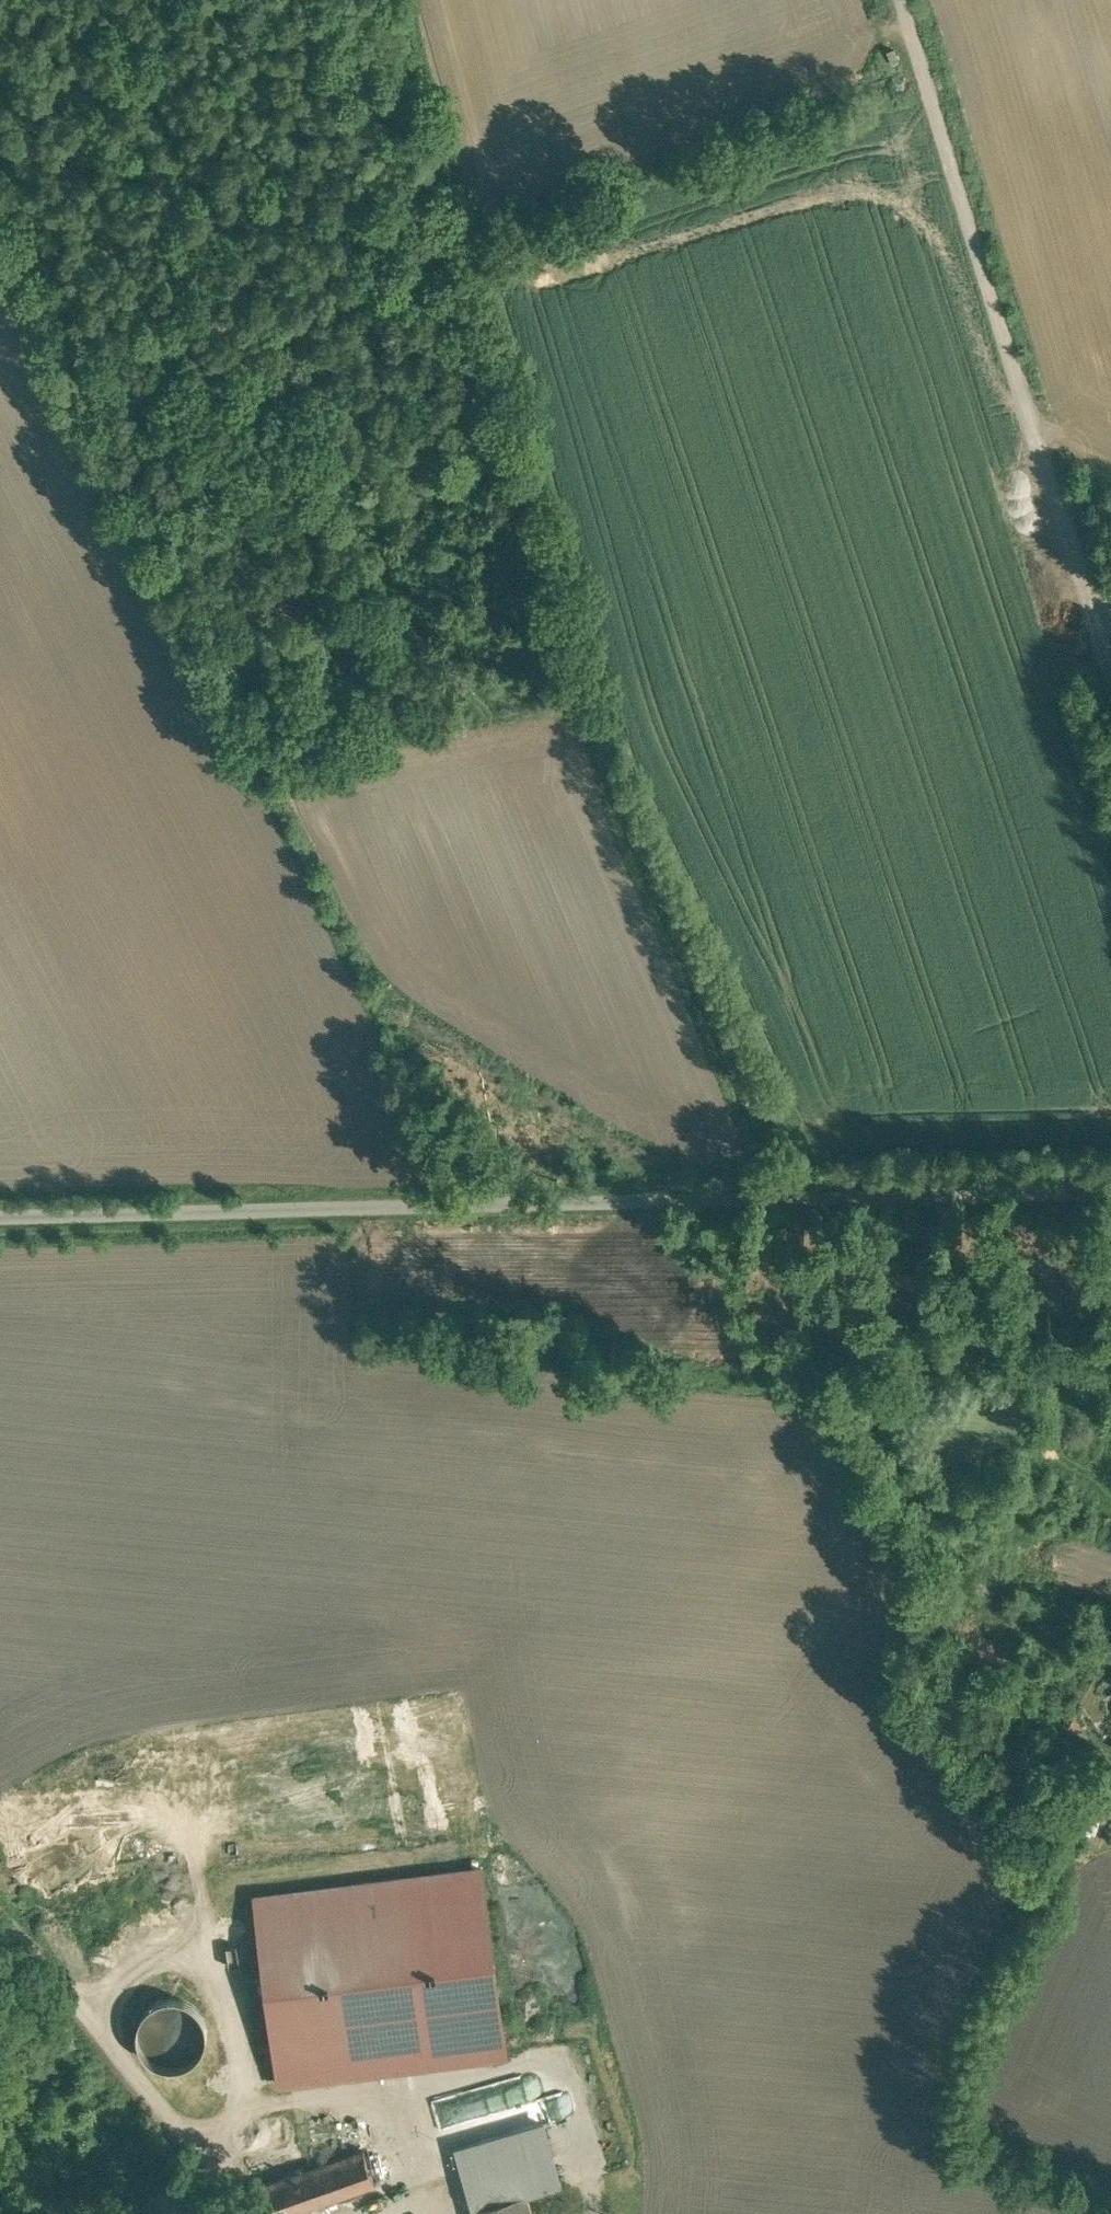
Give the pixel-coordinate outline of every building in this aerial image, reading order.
[(1078,1813),(1074,1827),(1093,1832),(1097,1818),(1078,1813)] [(480,1869),(258,1895),(280,2083),(502,2056),(480,1869)] [(137,2028),(136,2034),(137,2041),(138,2047),(141,2053),(145,2058),(149,2063),(155,2066),(160,2069),(167,2070),(173,2070),(180,2069),(186,2067),(191,2064),(196,2060),(200,2055),(203,2049),(205,2043),(206,2037),(206,2030),(204,2024),(202,2018),(198,2013),(193,2009),(188,2005),(182,2002),(176,2001),(169,2001),(163,2002),(157,2004),(151,2007),(146,2011),(142,2016),(139,2022),(137,2028)] [(250,2190),(258,2213),(287,2213),(375,2184),(364,2150),(250,2190)] [(474,2208),(475,2213),(532,2213),(526,2193),(474,2208)]
